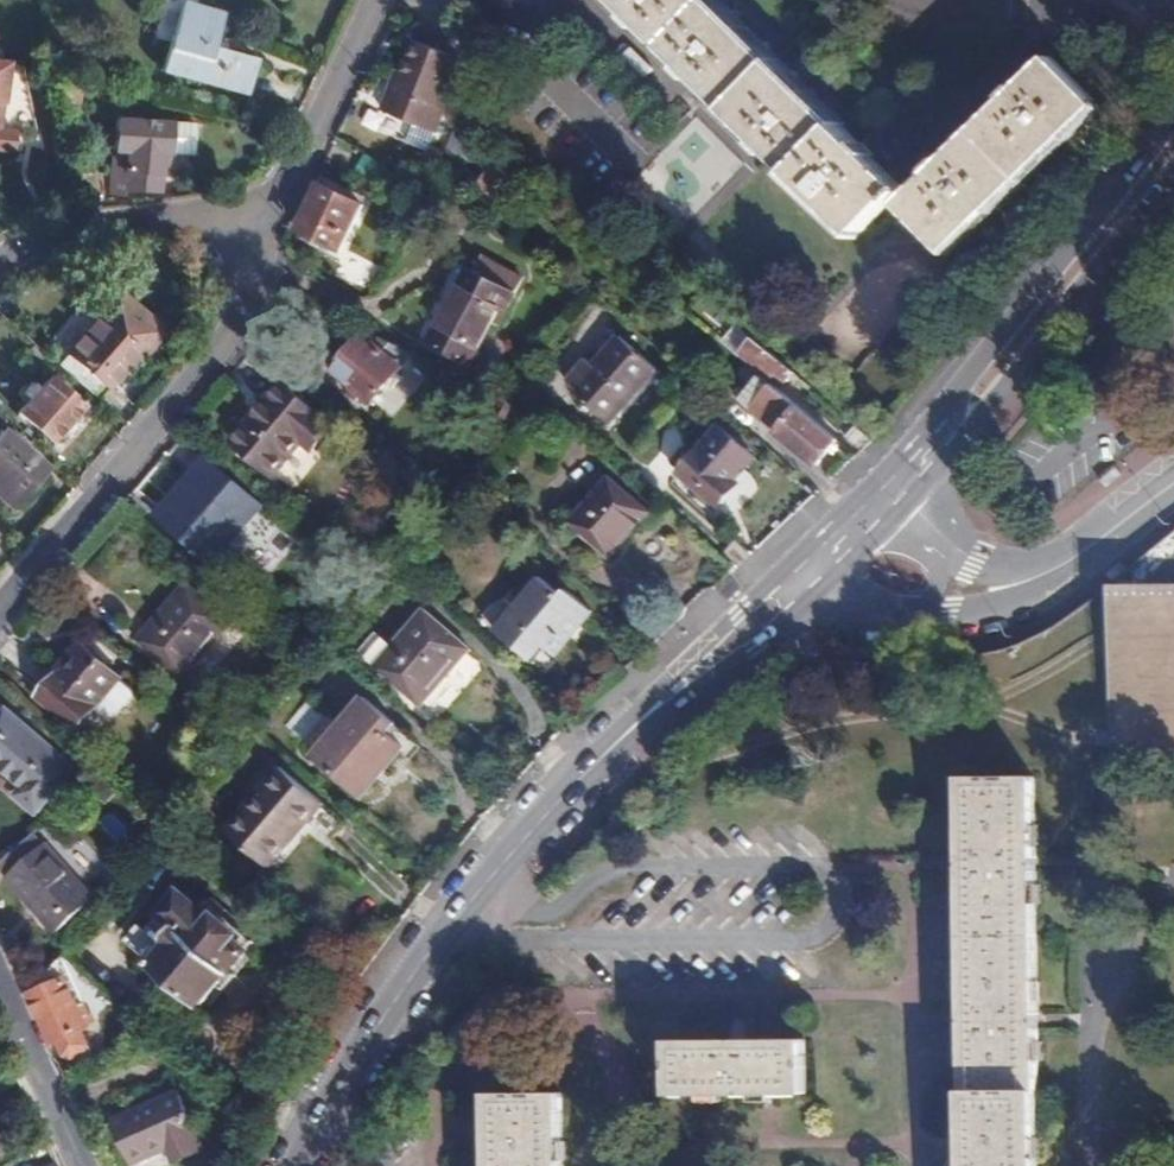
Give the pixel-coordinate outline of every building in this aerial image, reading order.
[(714,0),(618,0),(642,24),(696,78),(773,154),(855,236),(903,187),(867,152),(714,0)] [(244,93),(252,60),(213,49),(222,16),(182,5),(162,72),(244,93)] [(404,73),(397,70),(386,93),(439,118),(459,77),(454,73),(467,47),(426,28),(412,58),(404,73)] [(1098,99),(1049,51),(998,103),(928,175),(900,204),(947,250),(1098,99)] [(404,55),(397,70),(404,73),(412,58),(404,55)] [(25,70),(2,65),(2,61),(0,61),(0,97),(11,98),(14,104),(32,105),(25,70)] [(194,153),(196,122),(116,120),(112,193),(123,194),(124,190),(158,191),(159,152),(194,153)] [(476,183),(490,195),(504,177),(521,189),(529,181),(499,157),(476,183)] [(339,251),(361,205),(320,186),(300,232),(339,251)] [(435,366),(457,377),(489,319),(497,323),(521,276),(482,256),(475,271),(468,268),(429,340),(444,348),(435,366)] [(54,364),(93,398),(134,351),(139,356),(154,340),(141,327),(148,319),(114,289),(92,311),(97,317),(54,364)] [(793,380),(799,375),(738,323),(722,341),(739,356),(742,351),(770,375),(775,370),(785,380),(790,376),(793,380)] [(607,419),(657,365),(619,331),(570,386),(607,419)] [(411,353),(390,342),(381,349),(362,332),(331,369),(369,400),(411,353)] [(390,418),(426,378),(411,364),(375,403),(390,418)] [(815,463),(837,438),(757,371),(736,395),(815,463)] [(50,440),(80,405),(47,376),(35,388),(30,382),(19,394),(26,400),(17,411),(50,440)] [(295,439),(306,448),(325,425),(276,384),(228,441),(267,473),(295,439)] [(733,477),(753,453),(720,424),(679,472),(716,506),(738,482),(733,477)] [(861,449),(871,438),(858,425),(847,436),(861,449)] [(39,467),(0,434),(0,503),(4,507),(39,467)] [(148,512),(208,563),(224,545),(211,533),(227,514),(240,526),(258,505),(198,454),(148,512)] [(570,527),(608,558),(647,512),(611,479),(570,527)] [(172,672),(222,614),(176,575),(127,633),(172,672)] [(542,584),(496,635),(534,668),(546,653),(558,664),(597,619),(567,594),(562,600),(542,584)] [(417,704),(465,649),(423,610),(373,664),(417,704)] [(73,729),(116,679),(78,647),(34,695),(73,729)] [(314,757),(356,792),(378,764),(385,770),(402,749),(386,734),(394,725),(364,699),(314,757)] [(70,769),(6,714),(0,721),(0,766),(22,786),(15,795),(35,812),(70,769)] [(227,828),(262,858),(291,824),(297,830),(303,823),(327,842),(347,819),(280,764),(227,828)] [(962,773),(963,869),(963,929),(963,1024),(964,1165),(1034,1165),(1033,1026),(1033,869),(1034,773),(962,773)] [(291,824),(262,858),(268,864),(297,830),(291,824)] [(90,895),(43,842),(3,876),(51,930),(90,895)] [(199,1000),(246,949),(181,891),(135,942),(199,1000)] [(27,993),(49,1042),(57,1038),(65,1052),(70,1054),(81,1049),(83,1040),(78,1028),(83,1025),(82,1023),(88,1020),(79,1001),(90,996),(68,945),(27,993)] [(666,1038),(666,1089),(756,1089),(799,1089),(800,1036),(729,1037),(666,1038)] [(170,1162),(203,1147),(177,1090),(110,1120),(129,1164),(163,1150),(170,1162)] [(557,1091),(494,1092),(494,1165),(557,1165),(557,1091)]
